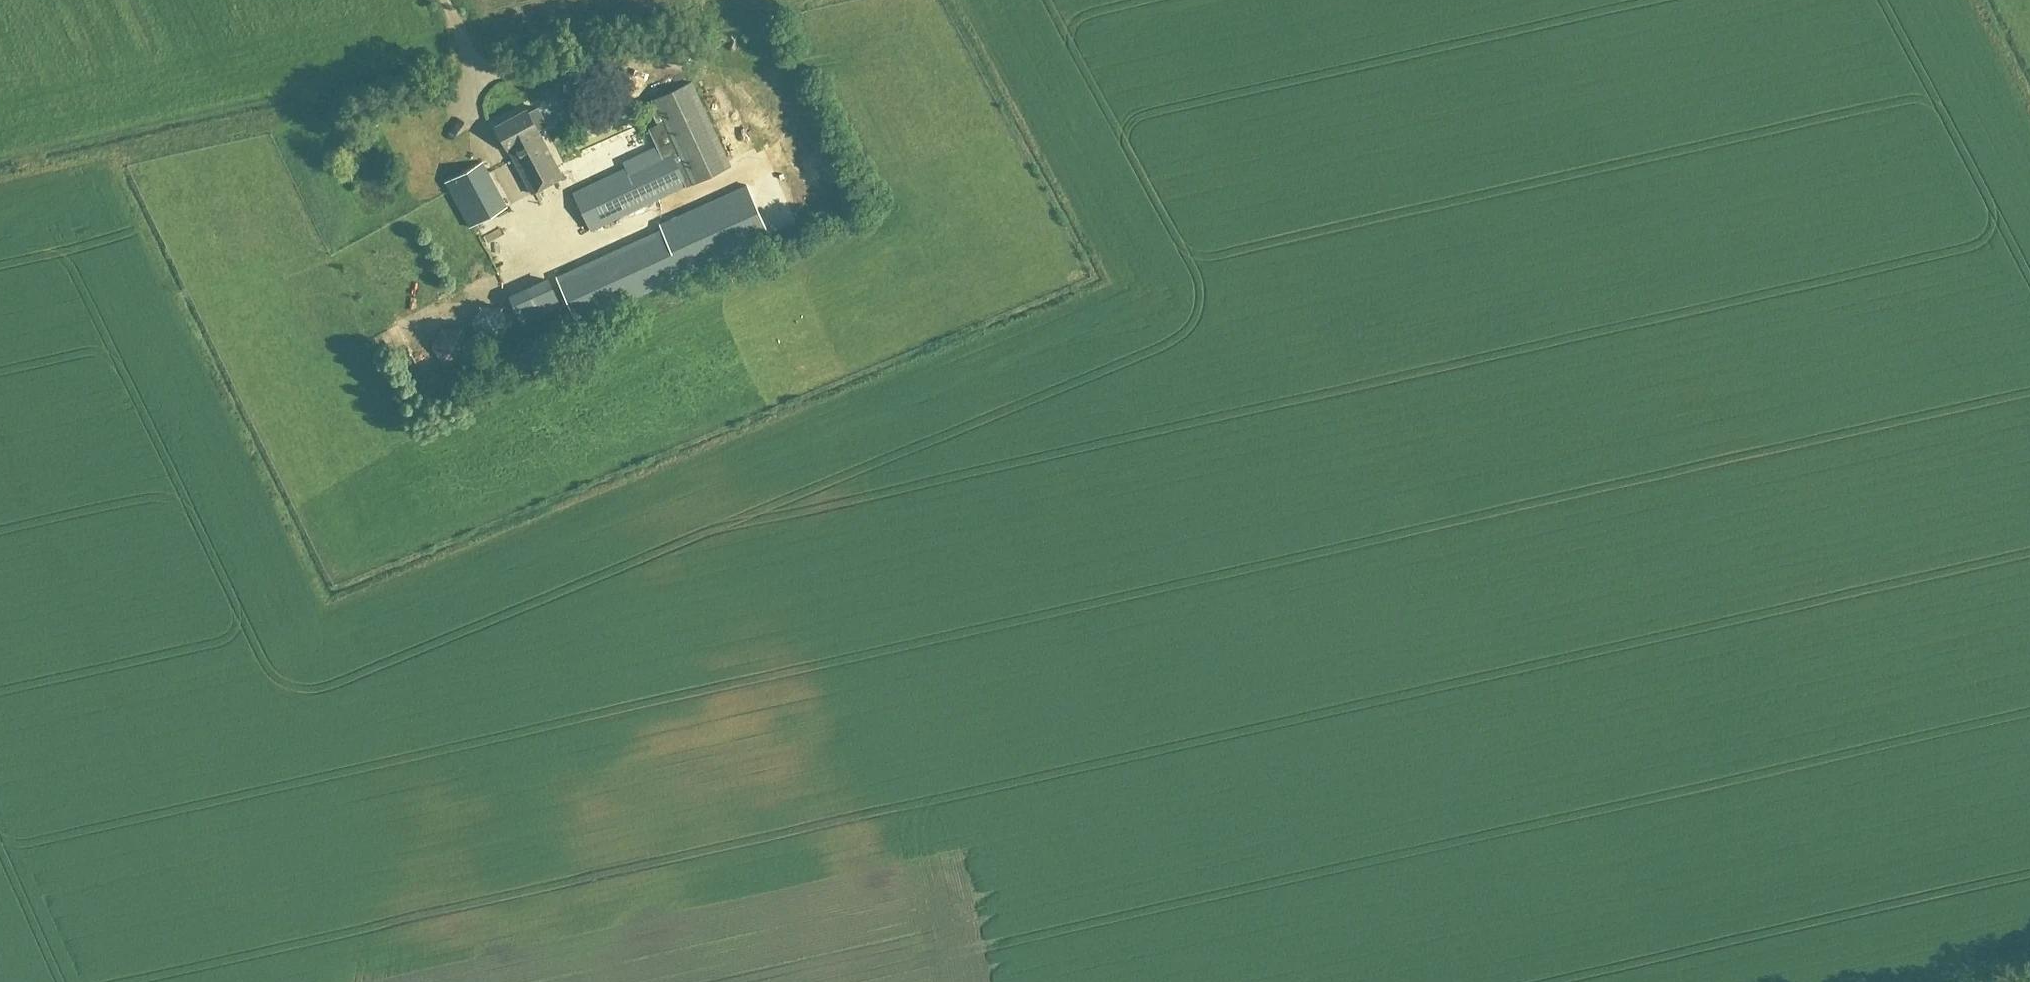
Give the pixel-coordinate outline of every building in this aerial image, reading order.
[(657,126),(648,130),(657,147),(623,163),(625,169),(572,194),(590,231),(730,164),(691,84),(647,103),(657,126)] [(526,109),(495,126),(532,194),(563,178),(526,109)] [(506,208),(482,163),(445,182),(469,227),(506,208)] [(557,276),(579,324),(769,237),(745,185),(660,224),(661,228),(557,276)] [(509,294),(512,301),(499,306),(481,306),(471,323),(480,340),(499,341),(508,324),(512,332),(562,310),(547,277),(509,294)] [(424,372),(442,366),(435,348),(418,354),(424,372)]
